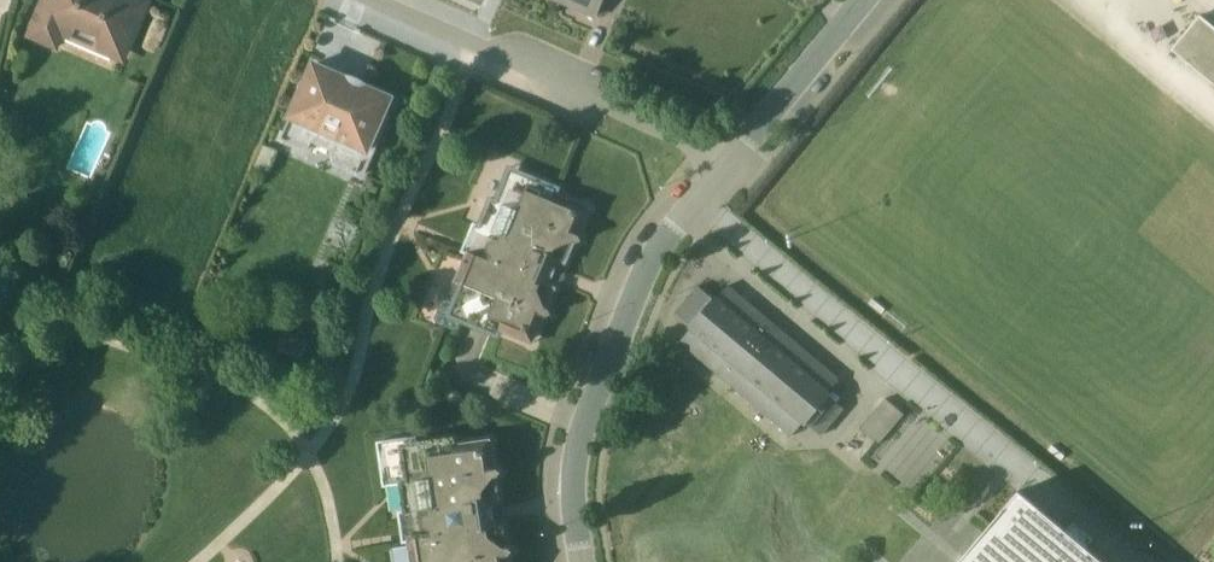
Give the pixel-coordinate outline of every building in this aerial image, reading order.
[(25,38),(26,39),(57,52),(63,39),(120,64),(146,4),(138,0),(42,0),(25,38)] [(594,17),(601,0),(555,0),(594,17)] [(1198,16),(1169,51),(1213,87),(1213,29),(1198,16)] [(311,65),(277,143),(304,155),(309,144),(329,153),(328,156),(331,166),(359,179),(385,119),(381,116),(389,98),(366,88),(364,91),(343,82),(344,78),(313,65),(311,65)] [(276,152),(262,146),(253,168),(266,174),(276,152)] [(585,215),(581,206),(555,194),(550,185),(520,173),(502,179),(494,200),(488,199),(477,224),(472,223),(459,252),(463,255),(452,282),(457,285),(451,302),(444,301),(439,304),(434,318),(437,325),(451,330),(458,328),(460,324),(497,339),(500,332),(525,342),(534,338),(552,295),(548,286),(558,262),(568,257),(585,215)] [(829,392),(838,380),(726,286),(715,299),(713,297),(711,299),(696,287),(674,313),(689,326),(687,328),(689,330),(678,343),(790,437),(800,424),(803,426),(804,424),(820,437),(843,409),(828,397),(831,394),(829,392)] [(858,429),(878,446),(903,415),(883,399),(858,429)] [(502,525),(495,525),(492,502),(498,501),(490,439),(456,444),(455,437),(417,442),(416,437),(375,442),(382,488),(398,486),(401,510),(396,511),(401,543),(407,543),(407,546),(390,549),(392,561),(507,561),(502,525)] [(1016,492),(957,561),(1099,561),(1083,549),(1063,532),(1016,492)] [(1081,530),(1072,522),(1063,532),(1083,549),(1091,539),(1081,530)]
